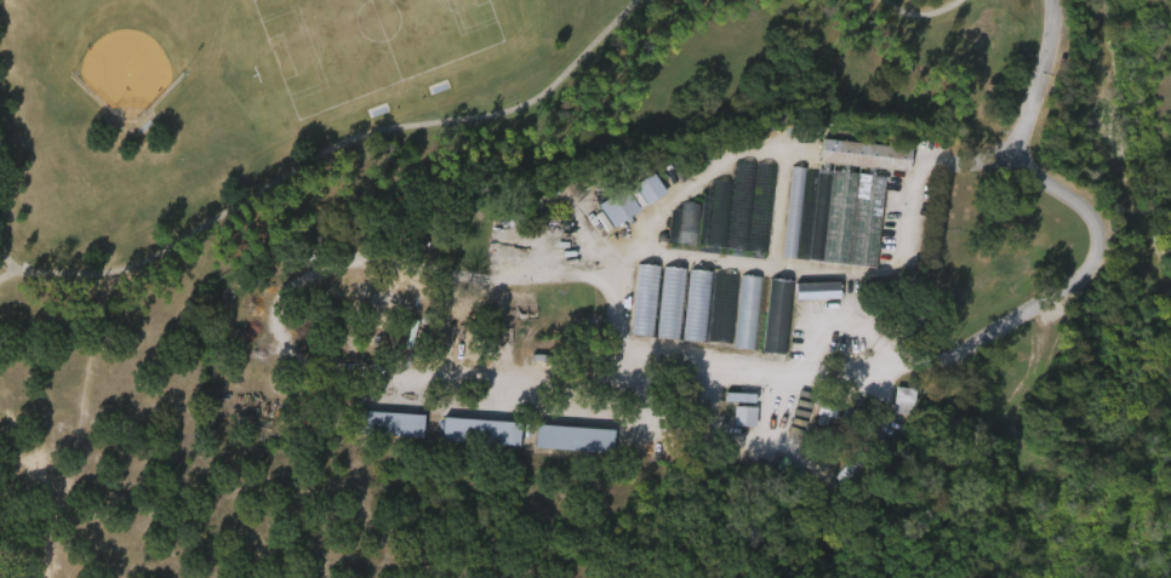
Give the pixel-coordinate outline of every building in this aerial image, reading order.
[(914,141),(910,172),(823,162),(826,139),(907,148),(907,139),(914,141)] [(810,179),(899,185),(901,161),(812,155),(810,179)] [(777,165),(767,253),(706,246),(713,179),(735,182),(737,160),(777,165)] [(886,177),(878,268),(782,258),(793,166),(886,177)] [(664,191),(645,204),(633,184),(652,172),(664,191)] [(638,208),(612,227),(596,204),(623,187),(638,208)] [(704,204),(699,246),(670,242),(673,213),(679,210),(680,202),(704,204)] [(661,267),(653,337),(630,334),(638,264),(661,267)] [(687,269),(680,339),(657,338),(666,267),(687,269)] [(714,273),(707,343),(684,340),(691,269),(714,273)] [(739,275),(732,344),(709,342),(716,273),(739,275)] [(762,277),(756,350),(732,349),(741,275),(762,277)] [(645,351),(648,280),(626,279),(622,350),(645,351)] [(793,281),(787,354),(762,353),(771,279),(793,281)] [(673,283),(654,282),(651,351),(670,352),(673,283)] [(701,286),(681,284),(675,355),(695,357),(701,286)] [(727,289),(706,287),(702,357),(723,359),(727,289)] [(754,368),(777,369),(781,295),(758,294),(754,368)] [(786,315),(830,314),(830,297),(785,298),(786,315)] [(914,388),(913,414),(892,413),(895,387),(914,388)] [(902,430),(905,404),(885,401),(882,427),(902,430)] [(746,441),(746,422),(724,422),(724,441),(746,441)] [(413,451),(414,429),(351,427),(350,449),(413,451)] [(511,436),(433,433),(432,457),(510,460),(511,436)] [(602,467),(603,443),(526,440),(525,464),(602,467)] [(867,442),(879,453),(846,487),(836,477),(841,473),(835,467),(857,443),(862,447),(867,442)] [(805,485),(802,487),(776,464),(786,453),(812,476),(805,485)]
